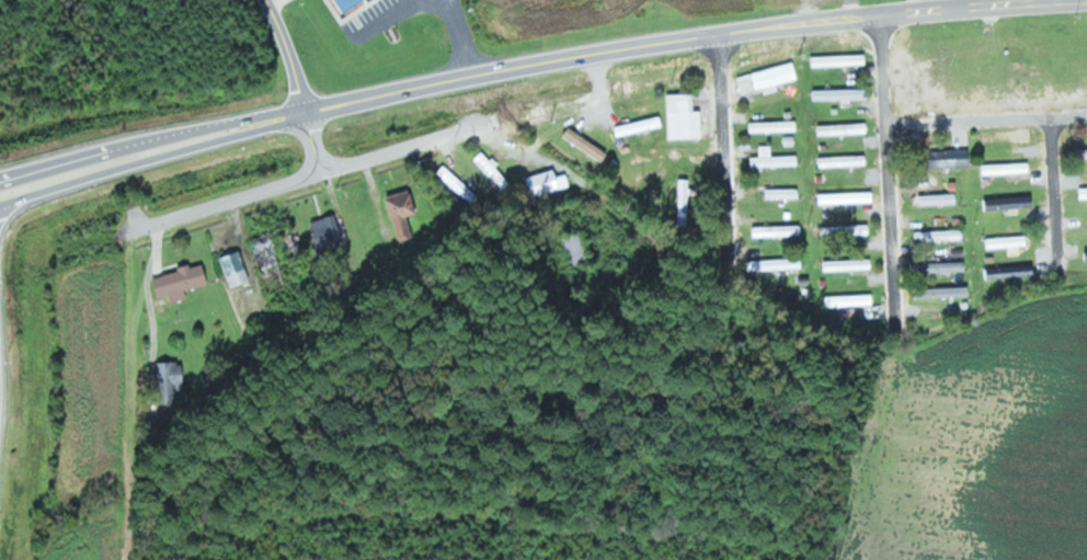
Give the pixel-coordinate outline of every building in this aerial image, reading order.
[(346,14),(337,0),(368,0),(346,14)] [(869,55),(816,56),(816,67),(869,65),(869,55)] [(801,79),(797,63),(740,76),(744,93),(765,89),(766,94),(780,91),(778,84),(801,79)] [(818,100),(871,99),(870,89),(818,90),(818,100)] [(696,93),(671,94),(672,139),(705,138),(705,111),(697,111),(696,93)] [(666,128),(664,118),(618,124),(619,134),(666,128)] [(800,121),(753,122),(753,133),(800,131),(800,121)] [(818,124),(818,135),(870,134),(870,123),(818,124)] [(605,163),(611,153),(571,126),(565,136),(605,163)] [(800,155),(774,156),(774,145),(762,146),(762,157),(754,157),(755,167),(801,166),(800,155)] [(973,149),(936,150),(937,167),(973,166),(973,149)] [(1078,149),(1079,160),(1086,159),(1086,149),(1078,149)] [(869,166),(869,155),(820,157),(820,167),(869,166)] [(986,164),(986,175),(1033,173),(1032,163),(986,164)] [(480,195),(445,166),(438,174),(474,203),(480,195)] [(557,177),(556,170),(529,176),(533,196),(570,188),(567,175),(557,177)] [(676,225),(688,226),(689,179),(678,179),(676,225)] [(768,199),(802,198),(801,188),(768,189),(768,199)] [(390,196),(401,238),(417,234),(415,225),(416,225),(414,218),(421,216),(414,189),(390,196)] [(819,204),(876,202),(875,192),(819,194),(819,204)] [(920,195),(920,205),(959,204),(959,194),(920,195)] [(985,198),(985,210),(1036,208),(1036,197),(985,198)] [(345,245),(336,214),(310,221),(319,253),(345,245)] [(803,225),(756,227),(756,237),(804,236),(803,225)] [(872,225),(821,226),(822,236),(872,235),(872,225)] [(916,231),(916,241),(965,240),(965,230),(916,231)] [(584,264),(581,232),(565,234),(568,266),(584,264)] [(259,261),(278,256),(271,234),(253,239),(259,261)] [(1030,247),(1030,237),(990,237),(990,247),(1030,247)] [(222,258),(233,288),(252,281),(241,251),(222,258)] [(804,269),(804,258),(750,260),(750,271),(804,269)] [(968,262),(919,263),(919,273),(968,271),(968,262)] [(156,277),(162,297),(171,295),(173,302),(190,297),(188,290),(211,284),(205,263),(156,277)] [(986,266),(986,276),(1031,276),(1031,267),(986,266)] [(971,297),(971,286),(926,287),(926,298),(971,297)] [(830,307),(876,305),(876,295),(829,296),(830,307)] [(160,363),(161,389),(187,388),(186,362),(160,363)]
